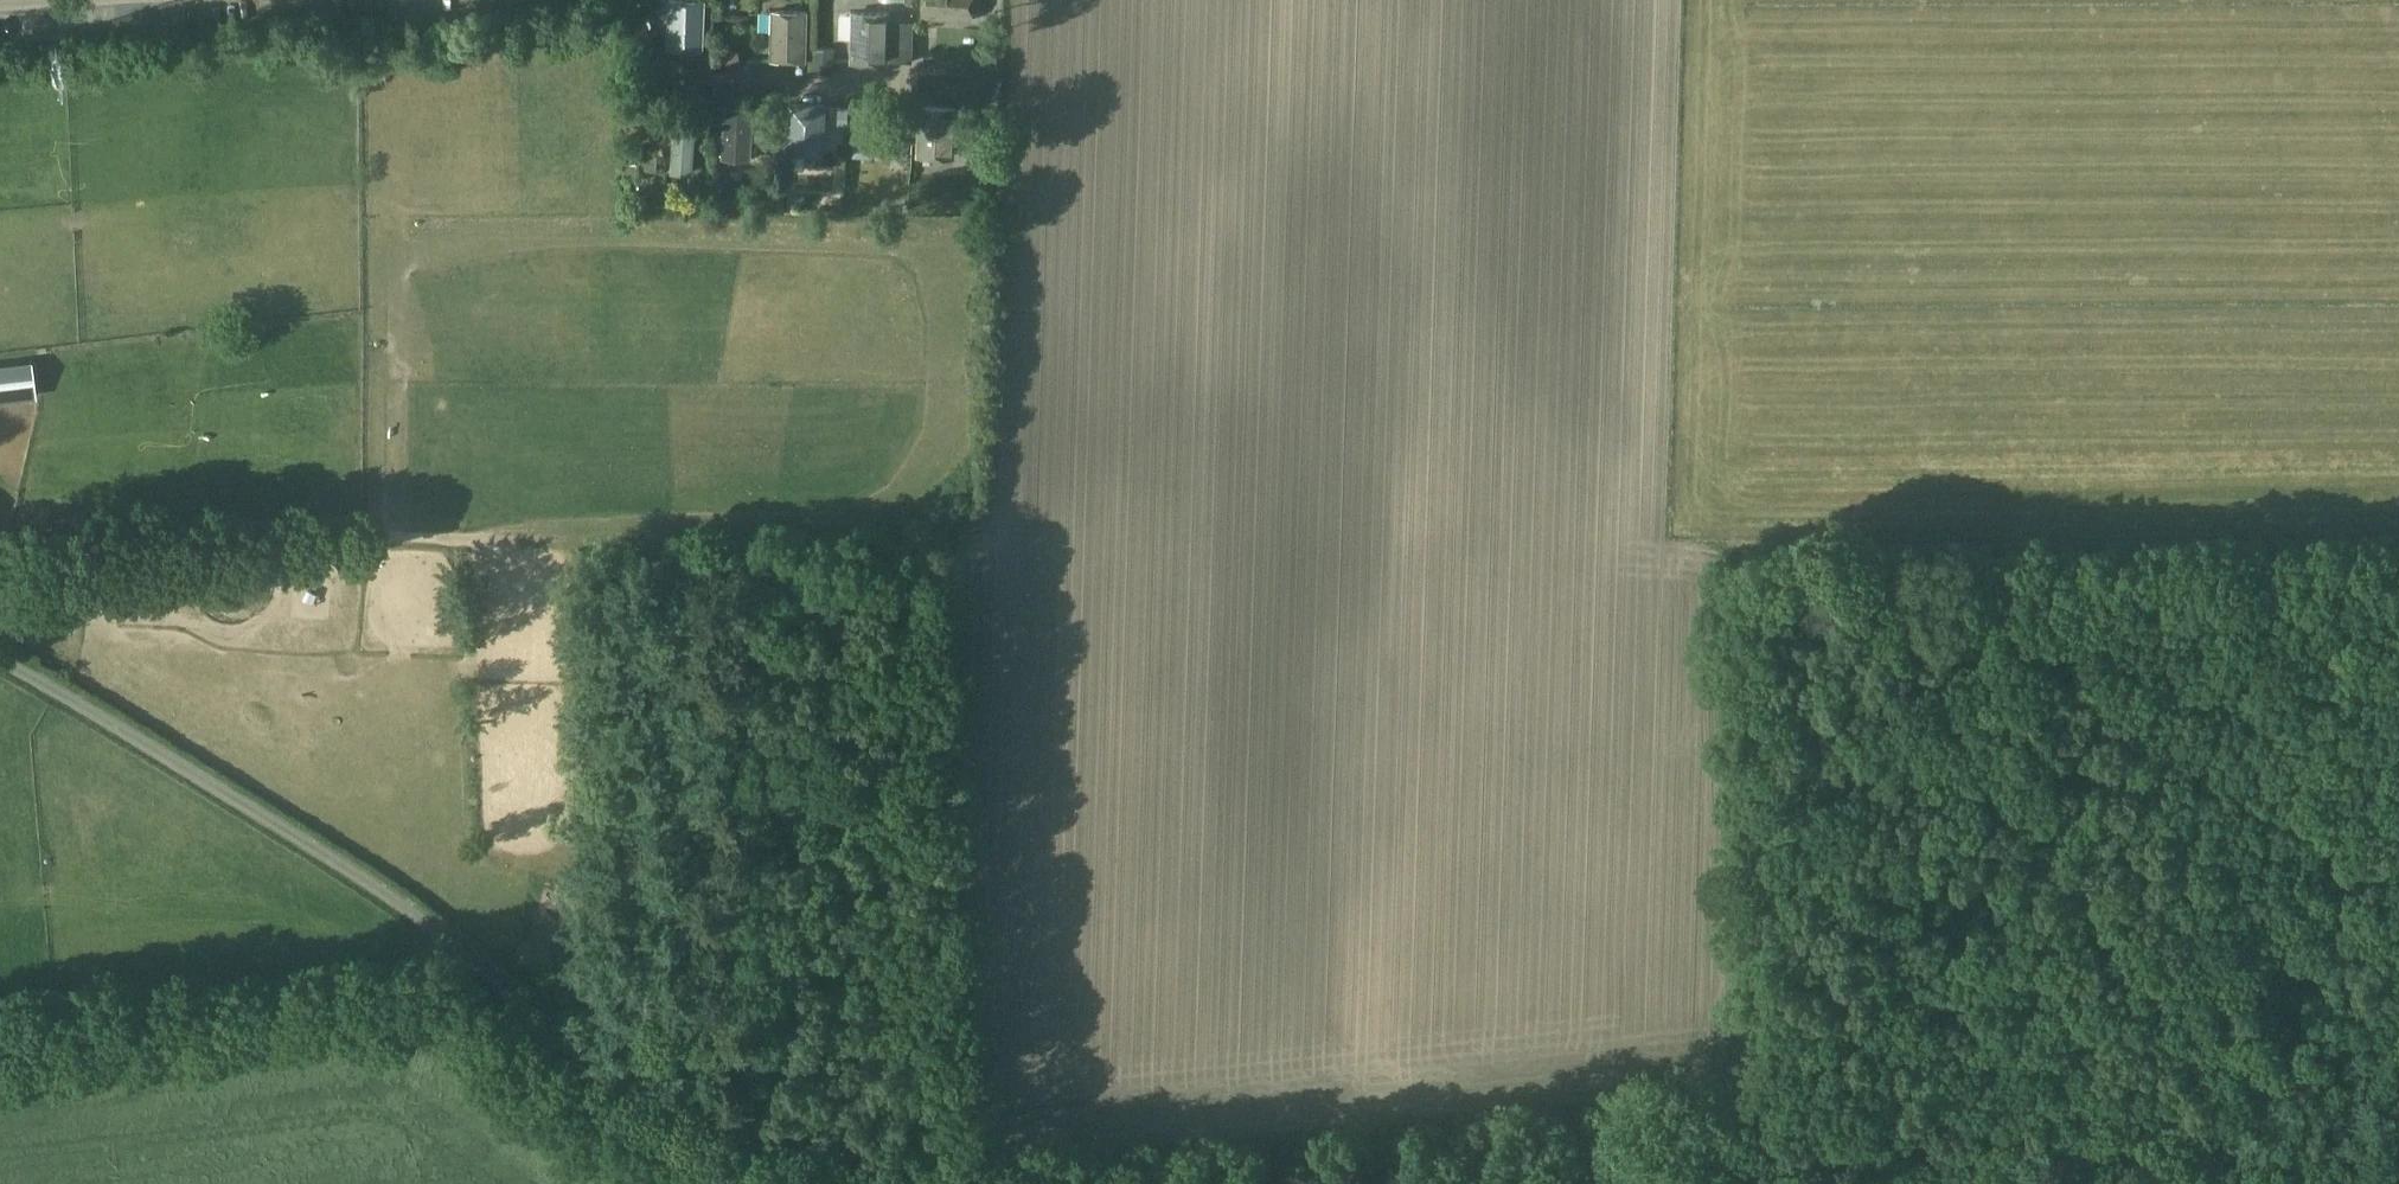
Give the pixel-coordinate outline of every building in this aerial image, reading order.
[(670,48),(704,49),(706,1),(672,0),(670,48)] [(973,19),(974,0),(926,0),(925,16),(973,19)] [(774,12),(773,59),(807,60),(808,12),(774,12)] [(855,61),(889,62),(891,14),(856,13),(855,61)] [(895,22),(895,47),(909,47),(908,22),(895,22)] [(850,51),(851,27),(838,27),(837,51),(850,51)] [(789,152),(815,153),(817,155),(824,155),(826,154),(826,147),(825,145),(826,106),(791,105),(789,152)] [(923,107),(921,155),(955,157),(957,109),(923,107)] [(873,157),(875,126),(895,128),(897,110),(859,108),(856,155),(873,157)] [(755,111),(726,109),(724,158),(752,159),(755,111)] [(676,117),(673,175),(695,176),(699,119),(676,117)] [(0,369),(0,401),(42,395),(38,364),(0,369)]
